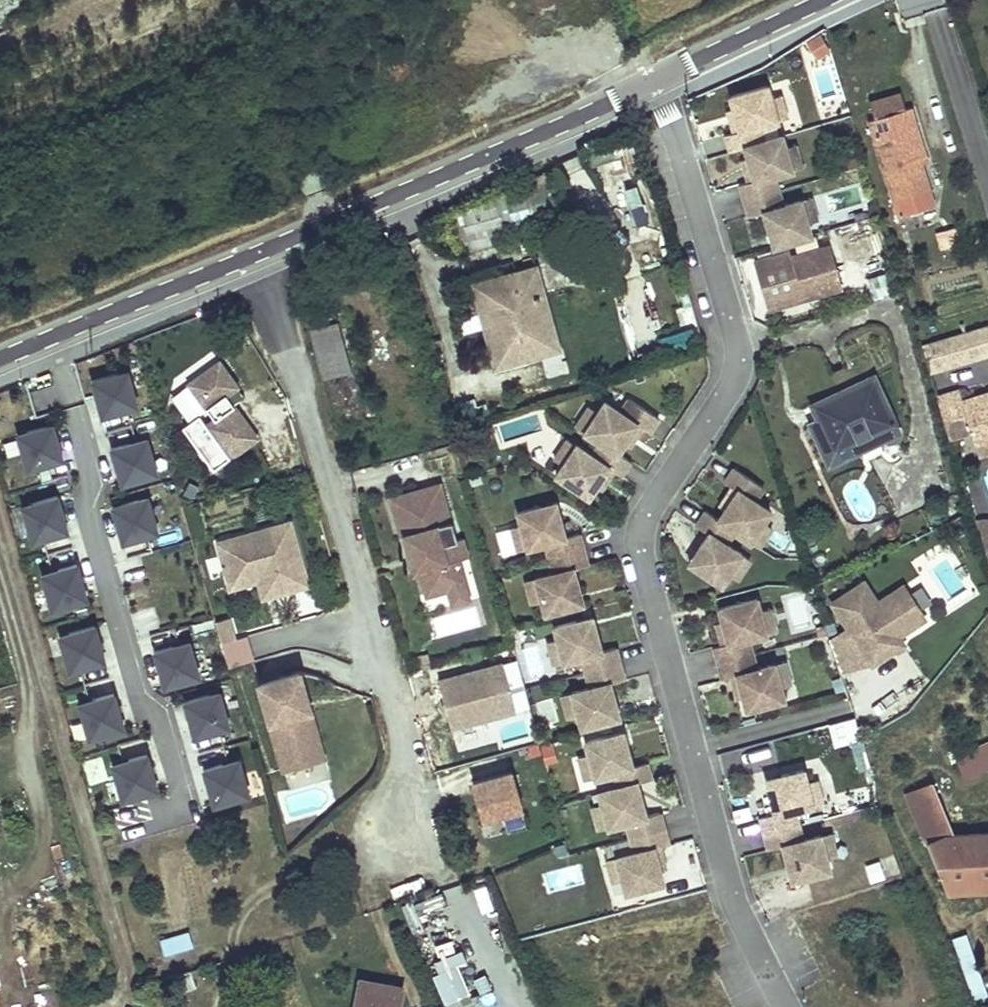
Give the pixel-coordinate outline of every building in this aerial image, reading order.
[(821,35),(807,42),(817,60),(830,53),(821,35)] [(724,134),(729,150),(743,146),(763,140),(758,125),(776,120),(770,97),(766,84),(728,96),(732,108),(739,130),(733,132),(724,134)] [(868,100),(873,116),(901,108),(896,92),(868,100)] [(779,94),(770,97),(776,120),(786,117),(779,94)] [(919,151),(906,106),(901,108),(873,116),(866,118),(890,196),(925,185),(917,159),(915,152),(919,151)] [(733,132),(739,130),(732,108),(726,110),(733,132)] [(744,200),(777,190),(773,175),(791,169),(784,147),(781,135),(763,140),(743,146),(747,157),(753,179),(747,181),(739,183),(744,200)] [(794,143),(784,147),(791,169),(800,167),(794,143)] [(747,181),(753,179),(747,157),(741,159),(747,181)] [(319,172),(315,171),(309,171),(305,173),(301,177),(299,181),(299,188),(302,193),(306,196),(325,188),(325,180),(323,174),(319,172)] [(512,186),(453,211),(459,242),(530,220),(520,183),(512,186)] [(777,190),(744,200),(748,215),(763,211),(769,233),(785,229),(788,241),(810,234),(806,222),(800,199),(782,204),(777,190)] [(646,191),(601,198),(608,245),(653,237),(646,191)] [(809,196),(800,199),(806,222),(816,219),(809,196)] [(785,229),(769,233),(772,245),(788,241),(785,229)] [(958,229),(935,235),(940,253),(963,247),(958,229)] [(755,260),(769,307),(787,301),(790,296),(799,293),(800,297),(839,286),(826,245),(788,256),(790,263),(777,266),(773,255),(755,260)] [(556,342),(535,267),(473,284),(495,366),(532,356),(530,349),(556,342)] [(333,310),(307,318),(323,378),(351,371),(333,310)] [(924,344),(932,373),(987,358),(987,327),(924,344)] [(532,356),(557,349),(556,342),(530,349),(532,356)] [(256,436),(232,404),(229,406),(221,396),(236,385),(218,361),(187,383),(213,418),(204,425),(197,415),(180,427),(212,468),(256,436)] [(137,405),(127,370),(92,380),(102,415),(137,405)] [(859,450),(856,445),(854,441),(874,432),(894,422),(872,375),(810,405),(819,423),(823,432),(814,436),(828,465),(859,450)] [(964,402),(961,392),(938,399),(951,440),(973,433),(975,440),(987,436),(987,394),(964,402)] [(598,440),(616,451),(622,441),(634,421),(639,424),(647,429),(656,414),(626,395),(617,409),(601,399),(595,410),(582,430),(598,440)] [(574,425),(582,430),(595,410),(587,405),(574,425)] [(639,424),(634,421),(622,441),(627,444),(639,424)] [(819,423),(810,427),(814,436),(823,432),(819,423)] [(62,459),(52,424),(17,434),(27,469),(62,459)] [(856,445),(859,450),(877,440),(874,432),(854,441),(856,445)] [(975,440),(981,457),(987,454),(987,436),(975,440)] [(156,472),(146,438),(111,448),(121,483),(156,472)] [(553,458),(561,464),(574,443),(566,438),(553,458)] [(616,451),(598,440),(590,453),(574,443),(561,464),(555,474),(588,495),(595,485),(607,465),(612,468),(620,473),(628,459),(616,451)] [(612,468),(607,465),(595,485),(600,488),(612,468)] [(723,507),(717,517),(733,528),(749,539),(762,519),(769,509),(754,498),(762,485),(733,465),(723,479),(731,484),(736,488),(723,507)] [(460,534),(454,535),(449,537),(443,518),(441,509),(445,508),(438,480),(388,493),(398,532),(401,531),(406,550),(419,546),(424,563),(416,565),(423,591),(445,586),(463,581),(456,555),(465,553),(460,534)] [(723,507),(736,488),(731,484),(718,504),(723,507)] [(66,531),(56,496),(21,506),(31,541),(66,531)] [(157,531),(147,496),(112,506),(122,541),(157,531)] [(542,517),(558,512),(555,500),(539,504),(542,517)] [(548,556),(583,547),(578,531),(564,535),(558,512),(542,517),(539,504),(517,510),(520,523),(526,546),(544,541),(548,556)] [(725,541),(733,528),(717,517),(704,508),(695,523),(702,528),(707,531),(694,550),(687,560),(720,582),(727,572),(740,551),(725,541)] [(443,518),(449,537),(454,535),(449,517),(443,518)] [(985,546),(987,545),(987,518),(983,518),(977,519),(985,546)] [(771,524),(762,519),(749,539),(757,544),(771,524)] [(250,569),(254,562),(265,559),(274,591),(306,582),(289,520),(217,540),(227,575),(250,569)] [(526,546),(520,523),(510,525),(516,549),(526,546)] [(694,550),(707,531),(702,528),(689,546),(694,550)] [(587,563),(583,547),(548,556),(552,571),(534,576),(541,599),(544,611),(566,605),(563,593),(579,589),(573,567),(587,563)] [(740,551),(727,572),(735,577),(749,557),(740,551)] [(250,569),(227,575),(229,585),(257,577),(262,595),(274,591),(265,559),(254,562),(250,569)] [(76,564),(41,574),(51,608),(86,598),(76,564)] [(541,599),(534,576),(525,578),(531,602),(541,599)] [(467,596),(463,581),(445,586),(449,601),(467,596)] [(863,582),(832,601),(850,631),(828,638),(838,671),(869,661),(871,663),(902,643),(897,635),(923,618),(902,586),(876,603),(863,582)] [(582,601),(579,589),(563,593),(566,605),(582,601)] [(755,597),(717,607),(720,619),(727,641),(721,643),(712,645),(716,661),(751,652),(747,637),(765,632),(759,609),(755,597)] [(768,606),(759,609),(765,632),(774,629),(768,606)] [(226,623),(225,615),(212,619),(213,626),(226,623)] [(577,631),(593,627),(589,615),(574,619),(577,631)] [(584,671),(618,661),(613,645),(599,649),(593,627),(577,631),(574,619),(551,625),(555,637),(561,661),(579,656),(584,671)] [(721,643),(727,641),(720,619),(715,621),(721,643)] [(231,638),(226,623),(213,626),(218,641),(231,638)] [(93,626),(58,636),(68,670),(103,660),(93,626)] [(561,661),(555,637),(545,640),(552,663),(561,661)] [(198,676),(188,641),(153,651),(163,686),(198,676)] [(735,673),(741,695),(745,708),(783,697),(779,685),(773,662),(755,667),(751,652),(716,661),(721,677),(730,675),(735,673)] [(509,706),(497,659),(432,676),(445,723),(509,706)] [(783,660),(773,662),(779,685),(789,682),(783,660)] [(622,677),(618,661),(584,671),(588,685),(570,690),(576,714),(580,726),(602,720),(599,708),(614,703),(608,681),(622,677)] [(280,767),(320,755),(296,671),(256,683),(280,767)] [(741,695),(735,673),(730,675),(736,697),(741,695)] [(576,714),(570,690),(560,693),(567,717),(576,714)] [(227,726),(217,691),(182,701),(192,736),(227,726)] [(112,693),(77,704),(87,738),(122,728),(112,693)] [(617,715),(614,703),(599,708),(602,720),(617,715)] [(853,721),(829,727),(834,748),(859,742),(853,721)] [(605,735),(609,747),(624,743),(621,731),(605,735)] [(619,786),(635,781),(649,777),(645,761),(630,765),(624,743),(609,747),(605,735),(583,741),(586,754),(593,777),(611,772),(615,787),(619,786)] [(953,756),(961,776),(987,765),(987,742),(953,756)] [(553,745),(539,749),(545,771),(559,767),(553,745)] [(583,780),(593,777),(586,754),(577,756),(583,780)] [(155,789),(145,755),(110,765),(120,799),(155,789)] [(246,795),(236,760),(201,770),(211,805),(246,795)] [(759,816),(763,833),(798,823),(793,808),(811,803),(805,780),(802,768),(780,774),(783,786),(767,790),(774,813),(759,816)] [(509,772),(470,785),(481,820),(520,808),(509,772)] [(764,778),(767,790),(783,786),(780,774),(764,778)] [(903,785),(943,883),(987,881),(987,825),(948,826),(927,775),(903,785)] [(815,777),(805,780),(811,803),(821,800),(815,777)] [(623,798),(638,794),(635,781),(619,786),(623,798)] [(629,838),(663,829),(659,813),(644,817),(638,794),(623,798),(619,786),(615,787),(597,792),(601,805),(607,828),(625,823),(629,838)] [(597,830),(607,828),(601,805),(591,807),(597,830)] [(798,823),(763,833),(768,848),(782,845),(788,867),(804,863),(807,875),(829,869),(826,857),(820,833),(802,838),(798,823)] [(668,844),(663,829),(629,838),(633,853),(615,858),(621,881),(624,893),(662,883),(659,871),(653,848),(658,847),(668,844)] [(829,831),(820,833),(826,857),(835,854),(829,831)] [(658,847),(653,848),(659,871),(665,869),(658,847)] [(611,883),(621,881),(615,858),(605,860),(611,883)] [(804,863),(788,867),(791,879),(807,875),(804,863)] [(878,863),(866,867),(871,884),(884,880),(878,863)] [(422,938),(437,983),(461,975),(446,930),(422,938)] [(187,934),(158,942),(163,958),(191,949),(187,934)] [(967,935),(953,939),(973,1005),(987,1001),(967,935)] [(190,970),(174,975),(179,992),(195,987),(190,970)] [(377,985),(376,986),(359,983),(354,1006),(396,1006),(399,988),(377,984),(377,985)]
